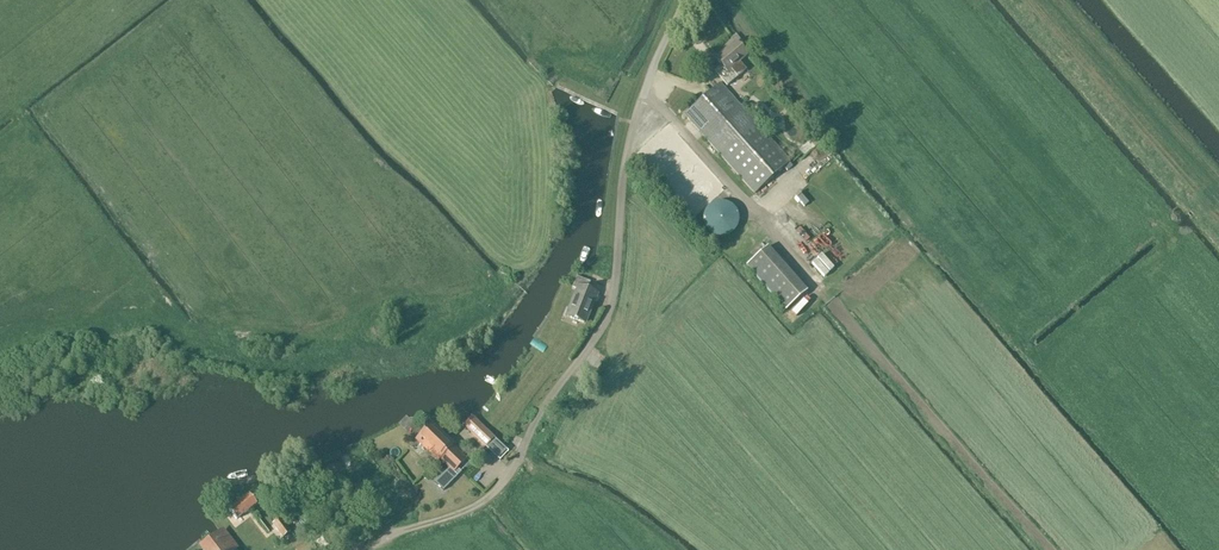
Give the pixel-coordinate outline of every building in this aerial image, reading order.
[(727,86),(746,70),(739,62),(747,55),(735,42),(716,59),(721,64),(714,71),(727,86)] [(657,86),(668,94),(672,87),(662,80),(657,86)] [(790,163),(720,83),(685,114),(720,154),(755,194),(790,163)] [(815,145),(801,159),(808,165),(822,151),(815,145)] [(815,159),(807,164),(810,171),(819,166),(815,159)] [(735,235),(733,212),(710,213),(711,237),(735,235)] [(817,275),(827,267),(806,243),(796,251),(817,275)] [(808,291),(767,246),(745,265),(785,311),(808,291)] [(590,281),(576,276),(572,287),(575,288),(565,316),(586,324),(598,292),(587,288),(590,281)] [(507,449),(472,416),(463,426),(498,459),(507,449)] [(432,423),(416,440),(437,461),(441,457),(450,467),(435,483),(443,491),(461,472),(457,468),(464,460),(451,447),(454,444),(432,423)] [(484,487),(490,478),(483,473),(477,481),(484,487)] [(257,504),(250,494),(230,509),(237,519),(257,504)] [(291,532),(280,517),(272,523),(282,538),(291,532)] [(224,530),(204,545),(208,549),(233,549),(237,547),(224,530)] [(297,549),(318,549),(311,540),(296,549),(297,549)]
